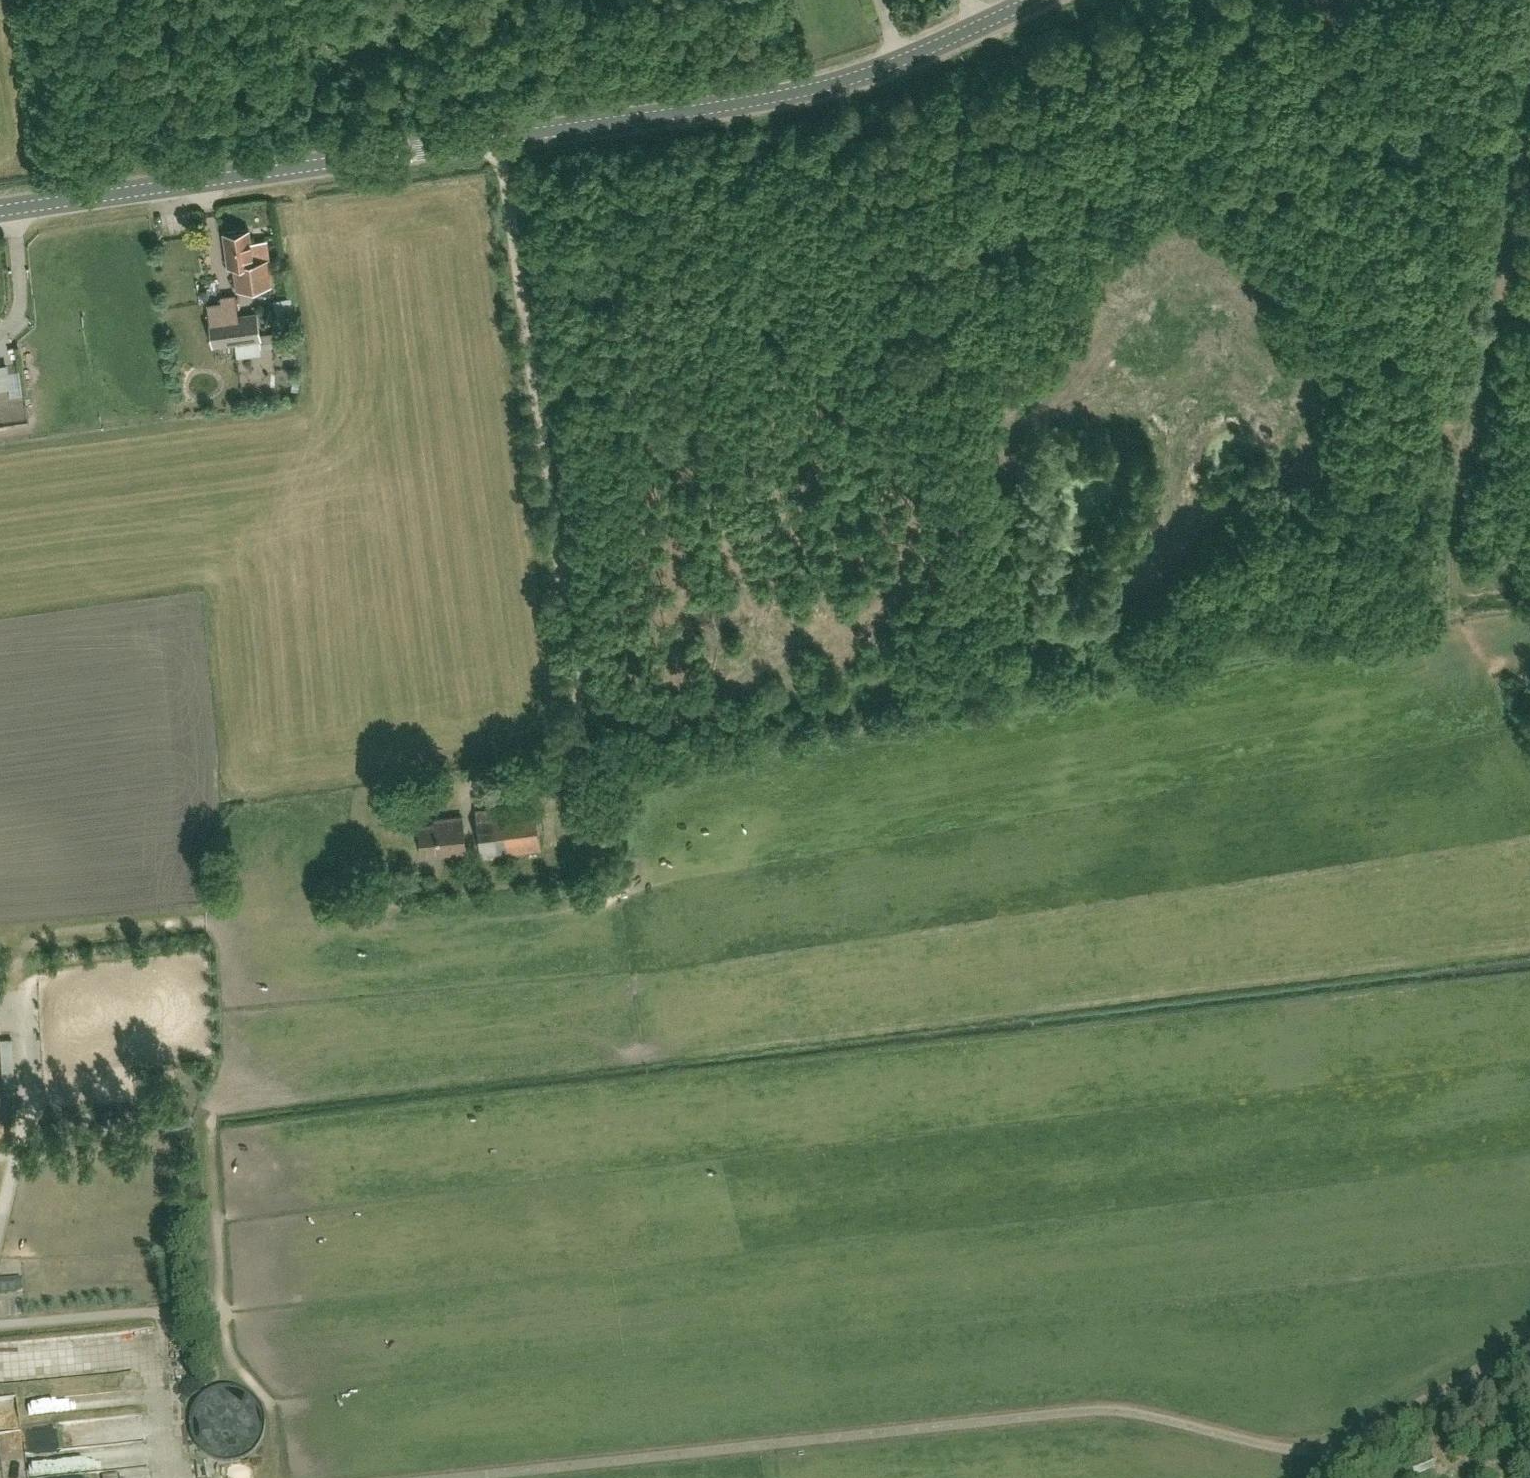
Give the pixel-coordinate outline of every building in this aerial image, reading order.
[(238,288),(250,287),(270,284),(267,259),(253,260),(249,229),(224,233),(228,265),(234,264),(238,288)] [(216,344),(260,338),(257,312),(213,318),(216,344)] [(522,816),(520,805),(476,811),(481,849),(482,857),(541,849),(536,814),(522,816)] [(422,856),(466,852),(462,816),(435,819),(435,822),(419,824),(422,856)] [(29,1282),(27,1263),(3,1265),(4,1284),(29,1282)] [(46,1410),(44,1400),(22,1404),(24,1414),(46,1410)] [(253,1428),(215,1430),(216,1459),(255,1457),(253,1428)] [(9,1435),(10,1465),(33,1464),(32,1434),(9,1435)]
